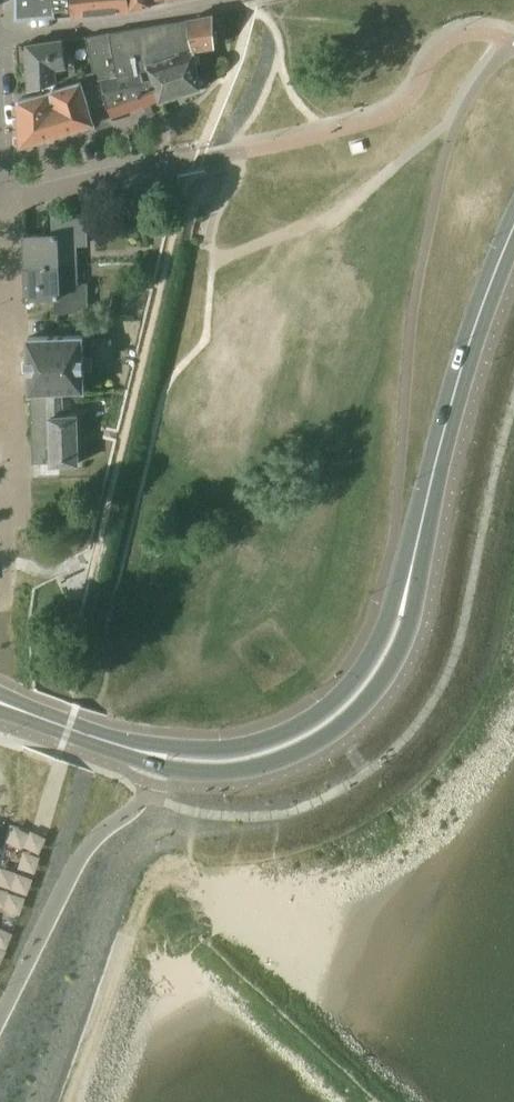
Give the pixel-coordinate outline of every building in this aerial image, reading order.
[(15,3),(15,19),(37,17),(59,15),(59,14),(66,13),(73,13),(101,10),(130,8),(130,1),(129,0),(15,0),(15,3)] [(213,15),(190,18),(195,47),(215,45),(215,42),(219,42),(218,30),(214,30),(213,18),(213,16),(213,15)] [(94,71),(81,75),(95,119),(112,114),(113,115),(159,99),(156,89),(153,78),(152,74),(150,69),(149,63),(172,56),(195,49),(195,47),(192,33),(190,18),(188,19),(187,18),(87,35),(94,71)] [(46,41),(28,44),(29,66),(30,89),(44,85),(54,82),(58,81),(58,74),(58,68),(63,68),(68,67),(66,53),(64,39),(46,41)] [(172,56),(149,63),(150,69),(152,74),(153,78),(156,89),(159,99),(159,100),(180,93),(201,86),(198,68),(195,49),(172,56)] [(95,119),(81,75),(80,74),(58,81),(54,82),(44,85),(45,91),(19,98),(21,134),(22,144),(97,121),(96,121),(95,119)] [(55,233),(25,234),(26,265),(77,263),(75,216),(54,216),(55,233)] [(87,283),(78,284),(77,263),(26,265),(27,297),(57,296),(57,310),(79,310),(79,307),(88,306),(87,283)] [(31,391),(63,390),(85,390),(83,335),(29,336),(31,391)] [(31,391),(33,463),(79,462),(78,415),(63,415),(63,390),(31,391)]
